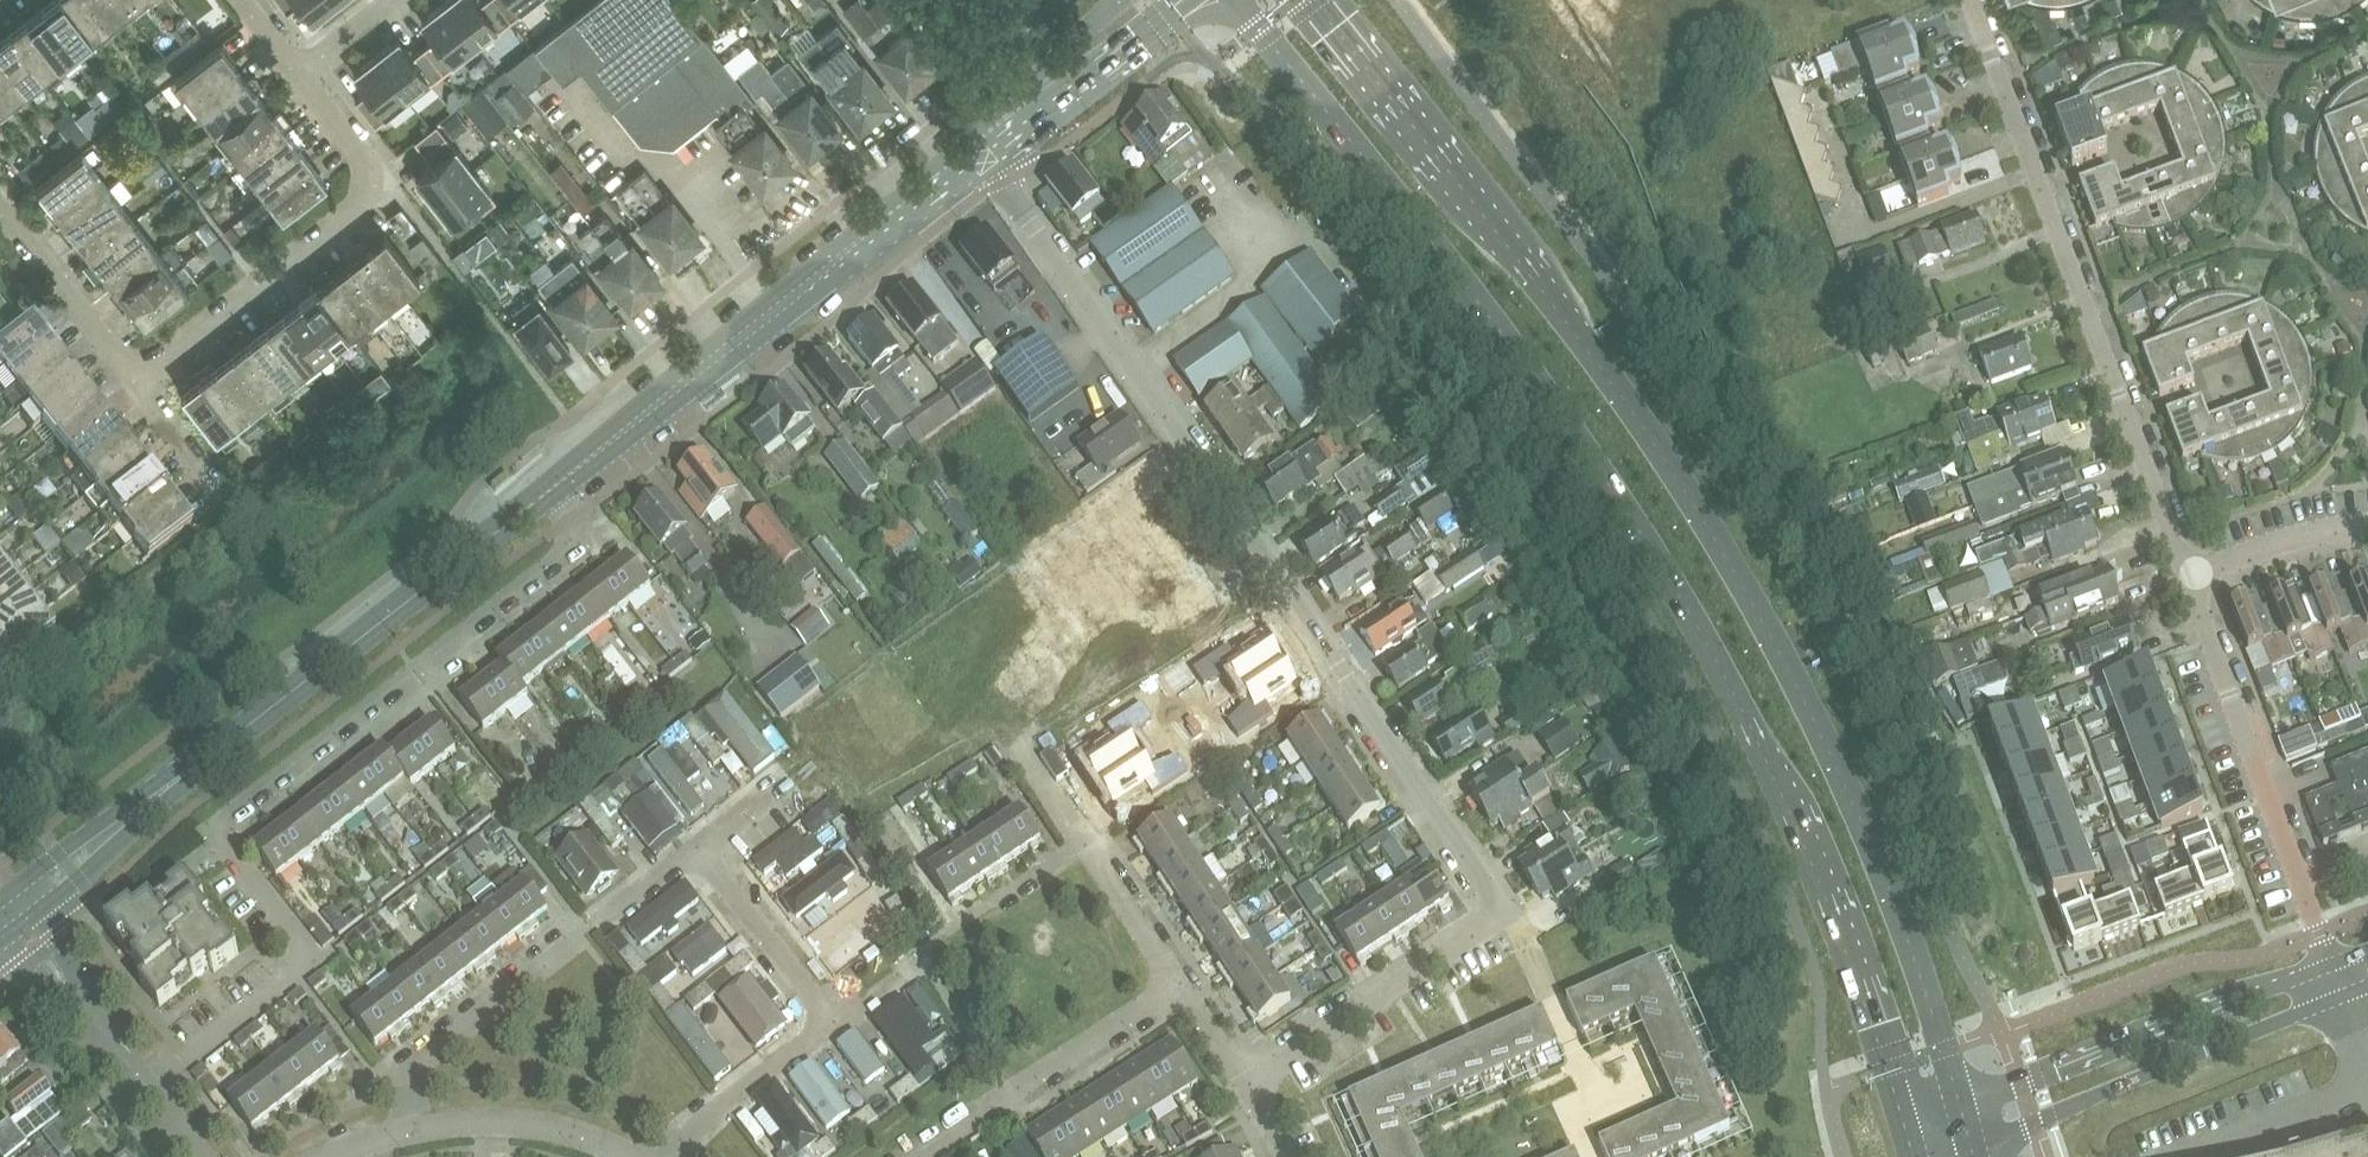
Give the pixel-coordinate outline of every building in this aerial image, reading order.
[(66,0),(51,0),(44,6),(75,46),(92,32),(66,0)] [(92,32),(109,19),(94,0),(66,0),(92,32)] [(121,0),(94,0),(109,19),(126,6),(121,0)] [(332,2),(331,0),(278,0),(286,11),(298,2),(311,18),(332,2)] [(509,22),(492,0),(482,0),(479,3),(476,0),(447,0),(441,5),(475,48),(509,22)] [(509,22),(537,0),(492,0),(509,22)] [(719,116),(731,107),(737,115),(745,109),(754,103),(673,0),(594,0),(551,34),(579,70),(580,69),(600,95),(597,98),(605,107),(611,108),(639,144),(671,147),(716,112),(719,116)] [(748,1),(775,35),(786,27),(765,0),(750,0),(748,1)] [(813,9),(825,1),(824,0),(806,0),(813,9)] [(919,76),(934,64),(905,27),(903,28),(891,13),(899,7),(893,0),(876,0),(866,8),(919,76)] [(2323,12),(2318,0),(2278,0),(2275,7),(2279,9),(2288,12),(2297,13),(2306,14),(2316,13),(2323,12)] [(2352,0),(2318,0),(2323,12),(2325,12),(2334,9),(2342,6),(2351,1),(2352,0)] [(421,48),(441,74),(475,48),(441,5),(421,20),(434,37),(421,48)] [(44,6),(27,19),(58,59),(75,46),(44,6)] [(919,76),(866,8),(854,17),(866,32),(865,33),(877,49),(875,50),(904,88),(919,76)] [(58,59),(27,19),(10,32),(41,72),(50,83),(66,70),(58,59)] [(209,41),(217,34),(207,21),(199,28),(209,41)] [(816,40),(873,113),(889,101),(860,63),(858,65),(846,50),(850,46),(834,26),(816,40)] [(181,44),(191,57),(209,43),(199,30),(181,44)] [(0,40),(0,55),(24,85),(41,72),(10,32),(0,40)] [(1832,53),(1815,59),(1823,83),(1840,77),(1840,78),(1866,69),(1916,50),(1916,49),(1906,33),(1892,38),(1888,32),(1857,43),(1831,52),(1832,53)] [(562,83),(579,70),(551,34),(529,51),(549,76),(554,72),(562,83)] [(407,100),(441,74),(421,48),(411,55),(397,38),(374,57),(407,100)] [(814,74),(818,71),(830,86),(828,88),(857,126),(873,113),(816,40),(798,53),(814,74)] [(191,57),(181,44),(164,57),(174,70),(191,57)] [(190,93),(230,61),(217,44),(177,76),(190,93)] [(1916,50),(1866,69),(1876,94),(1907,82),(1906,75),(1919,70),(1917,51),(1916,51),(1916,50)] [(549,76),(529,51),(506,69),(526,94),(549,76)] [(24,85),(0,55),(0,90),(7,99),(24,85)] [(755,94),(761,89),(779,113),(777,114),(807,152),(822,140),(781,87),(773,77),(769,71),(770,70),(758,55),(737,71),(755,94)] [(773,77),(781,87),(822,140),(838,128),(809,90),(812,88),(787,56),(770,70),(769,71),(773,77)] [(174,70),(164,57),(147,71),(157,84),(174,70)] [(366,90),(354,99),(375,126),(407,100),(374,57),(353,73),(366,90)] [(230,61),(190,93),(203,110),(243,78),(230,61)] [(2052,87),(2062,84),(2055,63),(2045,70),(2052,87)] [(1790,64),(1768,74),(1770,81),(1799,89),(1790,64)] [(2146,115),(2161,109),(2176,75),(2172,73),(2163,70),(2154,68),(2145,67),(2136,68),(2129,69),(2146,115)] [(534,105),(526,94),(506,69),(505,68),(484,84),(513,122),(534,105)] [(2116,126),(2146,115),(2129,69),(2126,69),(2117,71),(2109,75),(2100,79),(2099,80),(2116,126)] [(2180,77),(2176,75),(2161,109),(2166,124),(2213,107),(2209,101),(2202,93),(2196,87),(2189,82),(2180,77)] [(216,127),(256,95),(243,78),(203,110),(216,127)] [(2074,104),(2070,110),(2071,110),(2072,109),(2075,115),(2076,114),(2085,138),(2099,132),(2116,126),(2099,80),(2093,84),(2085,90),(2079,97),(2074,104)] [(1770,81),(1778,100),(1801,107),(1805,91),(1796,88),(1770,81)] [(2352,89),(2367,129),(2367,81),(2363,83),(2355,87),(2352,89)] [(1887,124),(1937,106),(1937,105),(1926,89),(1913,94),(1909,87),(1878,99),(1887,124)] [(496,106),(482,88),(464,102),(478,120),(496,106)] [(2367,137),(2367,129),(2352,89),(2347,93),(2340,99),(2334,106),(2329,113),(2324,121),(2322,126),(2356,142),(2367,137)] [(94,103),(107,120),(124,107),(110,90),(94,103)] [(229,144),(270,112),(256,95),(216,127),(229,144)] [(1169,190),(1170,189),(1198,168),(1214,156),(1196,134),(1192,138),(1186,129),(1176,116),(1179,114),(1165,96),(1150,108),(1148,106),(1137,114),(1139,117),(1122,129),(1169,190)] [(1813,111),(1801,107),(1778,100),(1785,119),(1808,126),(1813,111)] [(107,120),(94,103),(92,101),(75,114),(90,134),(107,120)] [(1937,106),(1887,124),(1897,150),(1928,138),(1927,130),(1940,125),(1937,107),(1937,106)] [(731,107),(719,116),(711,123),(732,151),(731,152),(760,190),(791,165),(762,127),(760,128),(745,109),(737,115),(731,107)] [(2214,108),(2213,107),(2166,124),(2177,154),(2224,136),(2223,134),(2221,125),(2218,117),(2214,108)] [(283,129),(270,112),(229,144),(243,161),(283,129)] [(2075,115),(2056,122),(2072,166),(2107,153),(2102,140),(2099,132),(2085,138),(2076,114),(2075,115)] [(1792,139),(1815,146),(1820,130),(1808,126),(1785,119),(1792,139)] [(415,177),(433,201),(472,170),(436,123),(414,140),(432,164),(415,177)] [(2316,166),(2317,175),(2362,157),(2356,142),(2322,126),(2320,130),(2318,139),(2316,148),(2316,157),(2316,166)] [(296,146),(283,129),(243,161),(256,178),(296,146)] [(2177,154),(2183,169),(2218,183),(2219,180),(2222,171),(2224,162),(2225,153),(2225,143),(2224,136),(2177,154)] [(1827,149),(1815,146),(1792,139),(1799,158),(1823,165),(1827,149)] [(1908,180),(1958,162),(1957,161),(1958,161),(1947,145),(1934,149),(1930,143),(1899,155),(1908,180)] [(296,146),(256,178),(269,194),(309,163),(296,146)] [(52,201),(92,169),(79,152),(39,184),(52,201)] [(155,156),(138,169),(147,181),(164,168),(155,156)] [(2329,204),(2367,189),(2367,170),(2362,157),(2317,175),(2320,185),(2323,193),(2328,201),(2329,204)] [(1807,177),(1830,185),(1835,169),(1823,165),(1799,158),(1807,177)] [(1958,162),(1908,180),(1917,205),(1949,194),(1948,186),(1961,181),(1958,162)] [(324,182),(309,163),(269,194),(284,213),(324,182)] [(1118,226),(1126,221),(1110,198),(1102,204),(1097,198),(1098,197),(1073,166),(1061,176),(1058,175),(1052,180),(1052,183),(1049,186),(1073,217),(1073,216),(1080,225),(1088,219),(1102,238),(1106,235),(1100,227),(1113,218),(1118,226)] [(105,186),(92,169),(52,201),(65,218),(105,186)] [(630,180),(684,249),(700,237),(670,200),(669,201),(644,169),(630,180)] [(2183,169),(2168,174),(2186,220),(2191,217),(2199,210),(2205,204),(2211,196),(2216,188),(2218,183),(2183,169)] [(472,170),(433,201),(449,222),(470,206),(477,215),(495,200),(472,170)] [(2114,171),(2079,185),(2096,229),(2115,221),(2116,221),(2107,197),(2122,192),(2119,184),(2114,171)] [(2184,222),(2186,220),(2168,174),(2138,185),(2156,232),(2158,231),(2167,229),(2175,226),(2184,222)] [(1842,188),(1830,185),(1807,177),(1814,198),(1837,204),(1842,188)] [(640,223),(639,224),(668,262),(684,249),(630,180),(615,192),(640,223)] [(2122,192),(2107,197),(2116,221),(2115,221),(2117,227),(2115,227),(2115,228),(2121,230),(2130,232),(2139,233),(2149,233),(2156,232),(2138,185),(2122,192)] [(105,186),(65,218),(79,235),(118,203),(105,186)] [(1106,235),(1102,238),(1091,245),(1123,290),(1202,235),(1170,189),(1169,190),(1126,221),(1118,226),(1106,235)] [(2329,204),(2333,209),(2339,216),(2346,222),(2353,228),(2361,232),(2366,234),(2367,230),(2367,189),(2329,204)] [(639,224),(640,223),(615,192),(609,197),(634,228),(639,224)] [(513,212),(521,222),(538,208),(530,198),(513,212)] [(132,220),(118,203),(79,235),(92,252),(132,220)] [(387,218),(403,238),(416,227),(400,207),(387,218)] [(1907,268),(1918,264),(1949,252),(1950,255),(1984,243),(1973,214),(1939,225),(1941,230),(1898,246),(1907,268)] [(592,228),(643,293),(659,282),(629,244),(627,245),(605,217),(592,228)] [(132,220),(92,252),(105,269),(145,237),(132,220)] [(200,234),(211,226),(207,220),(196,229),(200,234)] [(578,239),(589,251),(601,266),(598,268),(628,305),(643,293),(592,228),(578,239)] [(202,238),(206,243),(218,234),(214,229),(202,238)] [(963,252),(987,283),(988,282),(995,291),(1019,272),(1012,264),(1013,263),(988,232),(976,241),(974,238),(963,246),(965,250),(963,252)] [(440,258),(422,235),(409,246),(427,269),(440,258)] [(1202,235),(1123,290),(1154,335),(1233,279),(1202,235)] [(370,249),(401,289),(418,276),(387,236),(370,249)] [(158,254),(145,237),(105,269),(118,286),(158,254)] [(206,247),(219,263),(220,265),(231,255),(217,238),(206,247)] [(158,254),(118,286),(131,303),(171,271),(184,261),(171,244),(158,254)] [(1855,256),(1865,280),(1893,270),(1884,245),(1855,256)] [(462,247),(452,254),(464,269),(473,262),(462,247)] [(370,249),(353,262),(384,303),(401,289),(370,249)] [(1335,335),(1331,330),(1356,312),(1311,254),(1263,292),(1298,336),(1293,342),(1302,354),(1307,349),(1312,355),(1335,335)] [(598,328),(613,317),(585,280),(587,277),(571,256),(554,269),(557,274),(598,328)] [(131,303),(145,321),(199,279),(184,261),(171,271),(131,303)] [(390,311),(384,303),(353,262),(336,275),(367,316),(373,324),(390,311)] [(554,269),(538,282),(582,340),(598,328),(557,274),(554,269)] [(336,275),(319,288),(350,329),(367,316),(336,275)] [(333,342),(350,329),(319,288),(302,302),(333,342)] [(915,340),(920,347),(934,363),(958,344),(940,321),(941,320),(915,288),(903,297),(901,294),(890,303),(892,306),(889,308),(914,341),(915,340)] [(529,297),(508,313),(548,366),(569,349),(529,297)] [(2231,347),(2248,340),(2263,306),(2259,304),(2250,301),(2241,299),(2232,298),(2222,299),(2213,300),(2231,347)] [(2187,310),(2186,311),(2203,357),(2231,347),(2213,300),(2204,302),(2196,306),(2187,310)] [(1278,399),(1285,410),(1300,430),(1336,402),(1302,354),(1293,342),(1264,301),(1175,364),(1199,398),(1251,361),(1269,386),(1278,399)] [(333,342),(302,302),(285,315),(316,355),(326,369),(343,355),(333,342)] [(2267,308),(2263,306),(2248,340),(2253,355),(2299,338),(2295,332),(2289,324),(2283,318),(2275,313),(2267,308)] [(2133,320),(2128,307),(2121,313),(2125,324),(2133,320)] [(2160,335),(2157,341),(2158,341),(2159,340),(2162,346),(2163,345),(2172,369),(2186,363),(2203,357),(2186,311),(2180,315),(2172,321),(2166,328),(2160,335)] [(316,355),(285,315),(268,328),(299,368),(316,355)] [(873,386),(877,390),(879,393),(900,377),(910,369),(898,352),(898,351),(874,320),(862,329),(860,326),(850,334),(853,337),(849,340),(873,371),(865,377),(871,386),(872,385),(873,386)] [(44,338),(31,321),(0,346),(0,364),(4,369),(44,338)] [(299,368),(268,328),(251,341),(282,382),(299,368)] [(1926,328),(1896,342),(1907,364),(1936,351),(1926,328)] [(2019,337),(1979,352),(1990,383),(2031,368),(2019,337)] [(58,355),(44,338),(4,369),(17,386),(58,355)] [(2300,339),(2299,338),(2253,355),(2264,385),(2311,367),(2310,365),(2308,356),(2305,348),(2300,339)] [(282,382),(251,341),(234,354),(265,395),(282,382)] [(1039,342),(992,377),(1028,426),(1074,391),(1067,381),(1066,382),(1044,353),(1046,352),(1039,342)] [(2162,346),(2142,353),(2159,397),(2194,384),(2189,371),(2186,363),(2172,369),(2163,345),(2162,346)] [(234,354),(217,367),(248,408),(265,395),(234,354)] [(17,386),(30,403),(71,372),(58,355),(17,386)] [(830,403),(830,402),(839,413),(853,401),(857,406),(877,390),(873,386),(863,393),(855,383),(856,382),(846,369),(843,371),(830,355),(820,363),(817,362),(811,367),(811,371),(807,374),(830,403)] [(942,384),(963,414),(998,388),(977,359),(942,384)] [(217,367),(200,381),(231,421),(248,408),(217,367)] [(2311,374),(2311,367),(2264,385),(2270,400),(2304,415),(2306,411),(2309,402),(2311,393),(2312,384),(2311,374)] [(44,420),(84,389),(71,372),(30,403),(20,412),(33,429),(44,420)] [(200,381),(182,394),(213,435),(231,421),(200,381)] [(1269,386),(1245,404),(1253,416),(1265,408),(1278,399),(1269,386)] [(1381,388),(1346,415),(1358,431),(1363,427),(1393,404),(1381,388)] [(97,406),(84,389),(44,420),(57,438),(97,406)] [(744,427),(763,451),(782,436),(784,439),(792,449),(816,431),(808,420),(809,419),(786,390),(761,410),(763,412),(744,427)] [(905,427),(903,424),(877,390),(857,406),(886,442),(904,428),(905,427)] [(1207,410),(1226,436),(1253,416),(1235,390),(1207,410)] [(944,395),(925,408),(903,424),(905,427),(904,428),(914,441),(917,445),(925,439),(958,416),(944,395)] [(1278,399),(1265,408),(1272,419),(1285,410),(1278,399)] [(1979,442),(2049,415),(2043,400),(2029,406),(2028,402),(1998,414),(2000,419),(1990,423),(1989,421),(1974,427),(1969,411),(1954,417),(1965,447),(1979,442)] [(2270,400),(2255,405),(2272,451),(2278,447),(2286,441),(2292,435),(2298,427),(2302,419),(2304,415),(2270,400)] [(2201,403),(2166,416),(2183,460),(2202,452),(2203,452),(2194,428),(2209,423),(2206,415),(2201,403)] [(2271,453),(2272,451),(2255,405),(2225,417),(2243,463),(2245,462),(2254,460),(2262,457),(2271,453)] [(110,423),(97,406),(57,438),(70,455),(110,423)] [(1979,442),(1985,459),(1989,469),(2015,459),(2012,451),(2042,439),(2040,436),(2055,430),(2049,415),(1979,442)] [(1084,489),(1087,495),(1117,474),(1110,464),(1140,443),(1136,438),(1138,436),(1138,434),(1129,421),(1126,420),(1124,421),(1120,416),(1079,445),(1094,466),(1089,470),(1076,478),(1084,489)] [(1272,442),(1253,416),(1226,436),(1244,462),(1272,442)] [(2209,423),(2194,428),(2203,452),(2202,452),(2204,458),(2202,458),(2202,459),(2208,461),(2217,463),(2226,464),(2236,463),(2243,463),(2225,417),(2209,423)] [(83,472),(123,440),(110,423),(70,455),(59,463),(71,480),(83,472)] [(137,457),(123,440),(83,472),(96,489),(137,457)] [(1276,507),(1305,488),(1306,490),(1318,483),(1313,476),(1338,457),(1327,441),(1316,449),(1314,445),(1259,483),(1276,507)] [(865,468),(844,442),(824,457),(860,503),(880,488),(865,468)] [(1414,452),(1392,467),(1415,500),(1437,485),(1414,452)] [(703,455),(693,463),(688,462),(683,466),(683,471),(680,473),(702,502),(710,511),(735,491),(727,482),(728,482),(718,469),(716,471),(703,455)] [(1975,507),(1983,504),(2069,471),(2064,456),(2050,461),(2049,458),(2019,470),(2018,468),(1967,488),(1975,507)] [(150,474),(137,457),(96,489),(109,506),(150,474)] [(254,486),(270,473),(260,459),(243,472),(254,486)] [(1364,460),(1335,480),(1346,495),(1375,475),(1364,460)] [(1938,468),(1933,471),(1920,475),(1905,480),(1893,484),(1899,502),(1911,498),(1944,485),(1938,468)] [(2033,507),(2063,495),(2066,505),(2087,497),(2082,484),(2075,486),(2069,471),(1983,504),(1975,507),(1982,525),(1985,527),(2022,513),(2021,510),(2032,506),(2033,507)] [(163,491),(150,474),(109,506),(122,523),(163,491)] [(1382,521),(1407,504),(1396,489),(1372,506),(1382,521)] [(1411,507),(1425,529),(1452,512),(1438,489),(1411,507)] [(176,508),(163,491),(122,523),(136,540),(176,508)] [(1926,493),(1905,501),(1915,529),(1937,521),(1926,493)] [(21,494),(6,505),(18,521),(33,510),(21,494)] [(661,496),(650,504),(645,503),(639,508),(639,513),(636,516),(661,548),(664,545),(672,556),(674,555),(692,577),(707,565),(689,543),(691,541),(683,530),(686,528),(661,496)] [(978,531),(956,500),(943,509),(965,541),(978,531)] [(764,506),(746,521),(783,567),(802,552),(764,506)] [(190,526),(176,508),(136,540),(149,557),(190,526)] [(1330,523),(1300,543),(1316,567),(1357,539),(1349,527),(1358,521),(1351,512),(1343,518),(1342,516),(1331,524),(1330,523)] [(2011,538),(2013,544),(1988,553),(1992,564),(2003,560),(2091,529),(2085,513),(2071,519),(2070,516),(2040,527),(2037,520),(2015,528),(2018,536),(2011,538)] [(881,539),(901,564),(923,546),(903,522),(881,539)] [(1972,540),(1967,527),(1922,543),(1927,557),(1930,556),(1972,540)] [(1150,528),(1115,553),(1128,572),(1164,548),(1150,528)] [(1987,581),(2008,573),(2040,562),(2041,563),(2052,559),(2054,564),(2084,553),(2082,550),(2096,544),(2091,529),(2003,560),(1982,568),(1987,581)] [(1356,556),(1324,578),(1340,602),(1354,592),(1357,595),(1374,583),(1372,580),(1381,573),(1383,575),(1396,567),(1394,564),(1414,551),(1403,535),(1384,549),(1383,547),(1371,555),(1367,549),(1356,556)] [(813,546),(857,604),(867,596),(822,539),(813,546)] [(1164,548),(1128,572),(1141,591),(1177,566),(1164,548)] [(1485,566),(1474,551),(1435,578),(1446,593),(1485,566)] [(1051,564),(1056,571),(1067,563),(1062,556),(1051,564)] [(611,562),(602,570),(629,605),(651,587),(628,558),(615,567),(611,562)] [(977,563),(958,579),(965,587),(984,572),(977,563)] [(1073,571),(1067,563),(1056,571),(1061,579),(1073,571)] [(1177,566),(1141,591),(1154,610),(1190,585),(1177,566)] [(11,582),(0,568),(0,591),(11,582)] [(607,621),(629,605),(602,570),(592,577),(596,583),(584,592),(607,621)] [(1873,578),(1879,595),(1881,602),(1883,602),(1902,595),(1894,570),(1873,578)] [(2024,619),(2112,586),(2106,571),(2092,576),(2091,573),(2062,585),(2063,590),(2037,599),(2042,611),(2024,619)] [(1980,575),(1942,588),(1950,611),(1988,598),(1980,575)] [(1098,593),(1110,585),(1105,578),(1093,586),(1098,593)] [(2350,587),(2367,631),(2367,579),(2350,587)] [(0,591),(0,618),(24,599),(11,582),(0,591)] [(2350,587),(2349,587),(2351,591),(2339,596),(2334,583),(2310,592),(2334,651),(2328,635),(2339,631),(2349,654),(2367,646),(2367,631),(2350,587)] [(1115,593),(1110,585),(1098,593),(1103,601),(1115,593)] [(1190,585),(1154,610),(1167,629),(1203,604),(1190,585)] [(2112,586),(2024,619),(2029,633),(2073,617),(2075,622),(2105,610),(2103,607),(2118,602),(2112,586)] [(2309,661),(2334,651),(2310,592),(2309,593),(2311,599),(2300,603),(2295,590),(2270,600),(2295,660),(2288,642),(2300,638),(2309,661)] [(586,638),(607,621),(584,592),(572,601),(568,596),(559,603),(586,638)] [(1081,607),(1093,599),(1088,592),(1076,599),(1081,607)] [(0,618),(0,645),(37,616),(24,599),(0,618)] [(1093,599),(1081,607),(1087,615),(1098,607),(1093,599)] [(2270,670),(2295,660),(2270,600),(2273,608),(2261,612),(2256,599),(2231,609),(2248,652),(2261,646),(2270,670)] [(1481,600),(1457,616),(1468,632),(1491,616),(1481,600)] [(564,655),(586,638),(559,603),(549,611),(553,616),(541,625),(564,655)] [(1390,613),(1360,633),(1376,657),(1391,646),(1395,647),(1403,643),(1403,638),(1406,637),(1405,636),(1415,629),(1428,620),(1419,606),(1406,615),(1401,607),(1391,614),(1390,613)] [(1119,623),(1124,631),(1136,623),(1130,615),(1119,623)] [(0,645),(0,649),(12,665),(51,634),(37,616),(0,645)] [(823,634),(809,617),(793,630),(807,647),(823,634)] [(1141,630),(1136,623),(1124,631),(1129,638),(1141,630)] [(543,671),(564,655),(541,625),(530,634),(526,629),(516,637),(543,671)] [(2095,665),(2096,667),(2136,653),(2126,625),(2086,639),(2074,643),(2084,669),(2095,665)] [(1106,644),(1118,636),(1113,628),(1101,636),(1106,644)] [(1118,636),(1106,644),(1111,651),(1123,644),(1118,636)] [(522,688),(543,671),(516,637),(506,644),(510,649),(498,659),(503,666),(522,688)] [(1228,647),(1193,670),(1204,686),(1233,674),(1242,687),(1281,661),(1266,639),(1236,659),(1228,647)] [(1412,650),(1384,669),(1398,691),(1426,672),(1424,668),(1435,661),(1434,660),(1440,656),(1435,648),(1429,652),(1425,646),(1415,653),(1412,650)] [(1949,646),(1926,655),(1936,680),(1959,671),(1949,646)] [(1481,647),(1458,661),(1468,679),(1492,665),(1481,647)] [(674,662),(680,670),(692,661),(685,653),(674,662)] [(799,658),(760,689),(784,720),(823,689),(799,658)] [(1250,700),(1229,723),(1239,738),(1273,715),(1266,703),(1296,683),(1281,661),(1242,687),(1250,700)] [(680,670),(674,662),(662,671),(668,679),(680,670)] [(1979,692),(2008,682),(2002,664),(1953,681),(1969,722),(1982,717),(1974,698),(1979,692)] [(1158,665),(1147,673),(1152,680),(1163,672),(1158,665)] [(479,678),(506,712),(528,695),(522,688),(503,666),(492,675),(488,670),(479,678)] [(2116,708),(2157,693),(2148,669),(2107,684),(2116,708)] [(1436,686),(1407,704),(1421,726),(1450,707),(1448,704),(1459,697),(1460,696),(1454,687),(1462,682),(1456,672),(1445,679),(1448,683),(1438,689),(1436,686)] [(1140,688),(1152,680),(1147,673),(1135,681),(1140,688)] [(484,730),(506,712),(479,678),(469,685),(473,690),(460,700),(484,730)] [(1161,678),(1145,689),(1161,712),(1176,702),(1161,678)] [(623,685),(611,695),(617,704),(630,694),(623,685)] [(631,696),(637,704),(649,695),(642,686),(631,696)] [(2125,732),(2166,717),(2157,693),(2116,708),(2125,732)] [(637,704),(631,696),(619,705),(625,713),(637,704)] [(703,713),(747,774),(770,758),(726,696),(703,713)] [(2073,697),(2065,700),(2071,714),(2079,711),(2073,697)] [(1603,727),(1608,724),(1619,717),(1609,700),(1598,707),(1593,710),(1603,727)] [(2063,717),(2071,714),(2065,700),(2057,703),(2063,717)] [(1116,739),(1085,760),(1100,782),(1139,755),(1131,742),(1153,720),(1142,705),(1108,728),(1116,739)] [(1524,707),(1500,722),(1508,735),(1532,720),(1524,707)] [(818,716),(823,723),(835,716),(830,708),(818,716)] [(1475,711),(1461,720),(1431,741),(1447,764),(1476,745),(1480,751),(1495,741),(1475,711)] [(1990,728),(1999,752),(2040,736),(2031,712),(1990,728)] [(1288,739),(1303,762),(1335,742),(1326,729),(1332,726),(1324,714),(1288,739)] [(680,725),(697,746),(708,737),(692,716),(680,725)] [(2085,729),(2099,724),(2096,716),(2082,721),(2085,729)] [(2125,732),(2134,756),(2175,741),(2166,717),(2125,732)] [(588,729),(595,737),(606,728),(600,720),(588,729)] [(1555,761),(1559,758),(1580,744),(1564,720),(1538,737),(1555,761)] [(416,727),(406,734),(433,769),(456,751),(432,722),(420,732),(416,727)] [(1642,760),(1623,725),(1591,742),(1597,752),(1591,756),(1596,765),(1578,777),(1587,792),(1627,768),(1628,769),(1642,760)] [(2324,734),(2328,744),(2346,737),(2342,727),(2324,734)] [(595,737),(588,729),(576,738),(583,746),(595,737)] [(2324,734),(2313,739),(2309,729),(2278,742),(2286,762),(2317,750),(2317,749),(2328,744),(2324,734)] [(411,786),(433,769),(406,734),(397,742),(400,747),(389,756),(405,779),(411,786)] [(836,743),(841,751),(853,743),(848,735),(836,743)] [(1999,752),(2008,776),(2049,760),(2040,736),(1999,752)] [(725,758),(708,737),(697,746),(714,767),(715,766),(719,762),(725,758)] [(2070,753),(2083,748),(2080,740),(2067,745),(2070,753)] [(2184,765),(2175,741),(2134,756),(2143,780),(2184,765)] [(1318,785),(1355,760),(1348,750),(1343,754),(1335,742),(1303,762),(1318,785)] [(858,751),(853,743),(841,751),(846,758),(858,751)] [(1227,743),(1212,754),(1219,765),(1235,755),(1227,743)] [(367,753),(357,761),(384,795),(405,779),(389,756),(383,748),(371,758),(367,753)] [(2083,748),(2070,753),(2073,761),(2086,756),(2083,748)] [(1219,765),(1212,754),(1209,750),(1197,758),(1208,773),(1219,765)] [(702,810),(658,751),(642,763),(687,822),(702,810)] [(2331,767),(2338,786),(2305,800),(2323,845),(2329,842),(2330,844),(2337,841),(2336,840),(2342,837),(2329,805),(2343,799),(2356,831),(2362,829),(2363,831),(2367,829),(2367,752),(2331,767)] [(557,753),(545,763),(551,771),(563,762),(557,753)] [(1139,755),(1100,782),(1115,804),(1145,784),(1153,795),(1188,772),(1177,757),(1148,769),(1139,755)] [(1486,782),(1470,792),(1481,810),(1517,786),(1513,779),(1525,770),(1516,756),(1504,765),(1502,763),(1483,776),(1486,782)] [(2097,761),(2100,769),(2114,764),(2111,756),(2097,761)] [(1333,807),(1364,787),(1356,774),(1362,771),(1355,760),(1318,785),(1333,807)] [(2017,800),(2058,784),(2049,760),(2008,776),(2017,800)] [(363,812),(384,795),(357,761),(347,768),(351,773),(340,782),(363,812)] [(959,770),(965,779),(978,770),(972,762),(959,770)] [(551,771),(545,763),(533,772),(540,780),(551,771)] [(2114,764),(2100,769),(2103,777),(2117,772),(2114,764)] [(2193,789),(2184,765),(2143,780),(2152,804),(2193,789)] [(1205,777),(1214,790),(1228,780),(1219,767),(1205,777)] [(965,779),(959,770),(947,778),(953,787),(965,779)] [(865,786),(877,778),(872,771),(860,779),(865,786)] [(1517,786),(1481,810),(1493,828),(1500,823),(1505,831),(1521,821),(1519,818),(1533,809),(1532,808),(1549,796),(1535,775),(1518,786),(1517,786)] [(1632,776),(1609,788),(1621,814),(1645,803),(1632,776)] [(877,778),(865,786),(870,794),(882,786),(877,778)] [(314,794),(342,829),(363,812),(340,782),(328,791),(324,786),(314,794)] [(1237,788),(1246,800),(1254,794),(1246,782),(1237,788)] [(2058,784),(2017,800),(2026,824),(2067,808),(2058,784)] [(923,786),(910,794),(916,803),(928,795),(923,786)] [(1364,787),(1333,807),(1349,831),(1385,807),(1378,795),(1373,799),(1364,787)] [(646,788),(615,814),(648,853),(679,826),(646,788)] [(2088,801),(2101,796),(2098,788),(2085,793),(2088,801)] [(2193,789),(2152,804),(2161,828),(2202,813),(2193,789)] [(1224,799),(1232,811),(1241,806),(1233,793),(1224,799)] [(320,845),(342,829),(314,794),(305,801),(309,806),(297,816),(320,845)] [(916,803),(910,794),(898,802),(903,811),(916,803)] [(1263,807),(1254,794),(1246,800),(1254,813),(1263,807)] [(580,806),(596,827),(612,848),(624,839),(607,819),(591,797),(590,796),(579,805),(580,806)] [(2104,804),(2101,796),(2088,801),(2091,809),(2104,804)] [(816,838),(832,825),(844,817),(834,802),(805,824),(816,838)] [(2115,809),(2118,817),(2132,812),(2129,804),(2115,809)] [(1249,818),(1241,806),(1232,811),(1240,824),(1249,818)] [(2067,808),(2026,824),(2035,848),(2076,832),(2067,808)] [(491,818),(490,817),(485,809),(473,819),(479,827),(491,818)] [(1020,810),(996,825),(1017,857),(1030,848),(1033,854),(1044,846),(1020,810)] [(2132,812),(2118,817),(2121,825),(2135,820),(2132,812)] [(299,862),(320,845),(297,816),(285,825),(281,820),(272,827),(299,862)] [(844,817),(832,825),(847,847),(859,839),(844,817)] [(479,827),(473,819),(461,828),(467,836),(479,827)] [(1154,863),(1185,842),(1170,819),(1133,843),(1141,854),(1146,850),(1154,863)] [(496,822),(484,832),(491,840),(502,831),(496,822)] [(974,840),(998,877),(1008,870),(1005,865),(1017,857),(996,825),(974,840)] [(277,879),(299,862),(272,827),(262,835),(266,840),(253,850),(277,879)] [(1268,833),(1276,845),(1285,840),(1276,827),(1268,833)] [(1578,854),(1573,847),(1562,830),(1525,854),(1529,861),(1519,867),(1531,884),(1578,854)] [(1374,839),(1380,848),(1392,840),(1387,831),(1374,839)] [(768,892),(813,857),(793,832),(748,867),(768,892)] [(2085,857),(2076,832),(2035,848),(2044,872),(2085,857)] [(2106,849),(2119,844),(2116,836),(2103,841),(2106,849)] [(608,881),(616,874),(587,837),(559,859),(588,897),(596,891),(599,895),(612,885),(608,881)] [(2211,837),(2183,847),(2194,876),(2204,903),(2232,893),(2211,837)] [(1254,844),(1262,856),(1271,850),(1263,838),(1254,844)] [(1380,848),(1374,839),(1362,848),(1367,857),(1380,848)] [(2163,839),(2155,842),(2160,855),(2168,852),(2163,839)] [(974,840),(951,855),(972,887),(985,878),(988,884),(998,877),(974,840)] [(1285,840),(1276,845),(1284,858),(1293,852),(1285,840)] [(1200,864),(1185,842),(1154,863),(1162,875),(1157,879),(1164,889),(1200,864)] [(2160,855),(2155,842),(2147,845),(2152,858),(2160,855)] [(430,852),(437,860),(448,851),(442,843),(430,852)] [(2119,844),(2106,849),(2109,857),(2122,852),(2119,844)] [(1271,850),(1262,856),(1270,869),(1279,863),(1271,850)] [(437,860),(430,852),(418,861),(425,869),(437,860)] [(1578,854),(1531,884),(1542,902),(1552,896),(1555,901),(1593,877),(1582,860),(1578,854)] [(972,887),(951,855),(928,871),(952,908),(964,900),(960,895),(972,887)] [(442,865),(448,873),(460,864),(453,856),(442,865)] [(870,856),(858,864),(873,886),(885,878),(870,856)] [(2053,896),(2081,885),(2094,881),(2085,857),(2044,872),(2053,896)] [(1593,878),(1604,897),(1635,879),(1624,860),(1593,878)] [(1329,870),(1335,879),(1347,870),(1341,862),(1329,870)] [(1176,895),(1184,908),(1215,887),(1200,864),(1164,889),(1170,899),(1176,895)] [(448,873),(442,865),(430,874),(436,882),(448,873)] [(524,883),(502,900),(529,934),(539,927),(535,922),(548,912),(537,898),(548,890),(531,867),(520,876),(524,883)] [(796,926),(851,888),(837,867),(782,905),(796,926)] [(1335,879),(1329,870),(1316,878),(1322,887),(1335,879)] [(1428,870),(1405,885),(1426,917),(1438,908),(1441,914),(1453,906),(1428,870)] [(140,983),(159,1007),(209,968),(214,974),(238,954),(199,904),(205,900),(186,876),(168,889),(172,895),(155,908),(151,903),(135,915),(131,909),(107,928),(120,946),(126,942),(139,959),(133,963),(146,978),(140,983)] [(2204,903),(2194,876),(2155,890),(2165,918),(2204,903)] [(387,886),(393,894),(405,885),(399,877),(387,886)] [(2119,885),(2122,893),(2136,888),(2133,880),(2119,885)] [(1426,917),(1405,885),(1382,900),(1407,937),(1417,930),(1413,925),(1426,917)] [(2074,952),(2102,942),(2091,914),(2081,885),(2053,896),(2074,952)] [(393,894),(387,886),(375,895),(382,903),(393,894)] [(1230,910),(1215,887),(1184,908),(1192,920),(1187,924),(1194,934),(1230,910)] [(1282,908),(1295,899),(1287,887),(1274,895),(1282,908)] [(2136,888),(2122,893),(2125,901),(2130,899),(2139,896),(2136,888)] [(410,889),(399,898),(405,907),(417,898),(410,889)] [(682,890),(623,930),(642,959),(702,919),(682,890)] [(885,905),(900,927),(912,919),(897,897),(885,905)] [(405,907),(399,898),(387,908),(394,916),(405,907)] [(1295,899),(1282,908),(1290,920),(1303,912),(1295,899)] [(2130,899),(2125,901),(2091,914),(2102,942),(2141,927),(2130,899)] [(481,916),(504,946),(516,937),(520,942),(529,934),(502,900),(481,916)] [(1382,900),(1360,915),(1380,947),(1393,938),(1396,944),(1407,937),(1382,900)] [(356,910),(344,919),(351,927),(363,918),(356,910)] [(1206,940),(1214,953),(1245,932),(1230,910),(1194,934),(1200,944),(1206,940)] [(303,923),(323,948),(334,939),(315,914),(303,923)] [(1380,947),(1360,915),(1336,931),(1361,967),(1372,960),(1368,955),(1380,947)] [(481,916),(460,933),(487,967),(496,960),(492,955),(504,946),(481,916)] [(351,927),(344,919),(333,928),(339,936),(351,927)] [(356,932),(363,940),(374,931),(368,923),(356,932)] [(830,976),(867,946),(848,923),(814,951),(830,976)] [(706,930),(651,971),(669,995),(724,953),(706,930)] [(363,940),(356,932),(344,941),(351,949),(363,940)] [(1260,955),(1245,932),(1214,953),(1222,965),(1217,969),(1224,979),(1260,955)] [(1308,938),(1316,950),(1325,945),(1316,932),(1308,938)] [(487,967),(460,933),(439,949),(462,979),(473,970),(477,975),(487,967)] [(1325,945),(1316,950),(1324,963),(1333,957),(1325,945)] [(619,956),(635,977),(647,969),(646,967),(630,948),(619,956)] [(439,949),(417,966),(444,1001),(454,993),(450,988),(462,979),(439,949)] [(754,965),(745,954),(724,970),(733,982),(753,966),(754,965)] [(1236,986),(1244,998),(1275,977),(1260,955),(1224,979),(1230,989),(1236,986)] [(396,983),(419,1012),(431,1003),(435,1008),(444,1001),(417,966),(410,957),(391,972),(396,978),(393,980),(396,983)] [(1635,1014),(1677,1109),(1694,1145),(1730,1129),(1655,961),(1619,977),(1635,1014)] [(314,991),(326,982),(320,974),(308,983),(314,991)] [(1291,1001),(1275,977),(1244,998),(1252,1010),(1247,1014),(1254,1025),(1291,1001)] [(1593,989),(1610,1025),(1635,1014),(1619,977),(1593,989)] [(715,979),(707,985),(714,994),(722,988),(715,979)] [(757,1052),(785,1029),(745,981),(718,1003),(757,1052)] [(396,983),(374,1000),(401,1034),(411,1027),(407,1021),(419,1012),(396,983)] [(706,984),(685,1001),(694,1012),(715,996),(706,984)] [(649,994),(665,1015),(676,1007),(660,986),(649,994)] [(300,989),(288,998),(295,1007),(307,997),(300,989)] [(1593,989),(1566,1001),(1583,1037),(1610,1025),(1593,989)] [(902,1007),(926,1037),(940,1026),(916,996),(902,1007)] [(392,1042),(401,1034),(374,1000),(352,1017),(375,1046),(388,1036),(392,1042)] [(679,1008),(663,1021),(714,1084),(730,1071),(679,1008)] [(1532,1060),(1558,1048),(1542,1012),(1516,1023),(1532,1060)] [(246,1032),(252,1040),(264,1031),(258,1023),(246,1032)] [(1506,1072),(1532,1060),(1516,1023),(1490,1035),(1506,1072)] [(0,1087),(15,1076),(5,1064),(18,1054),(16,1051),(19,1048),(11,1038),(8,1040),(0,1030),(0,1087)] [(252,1040),(246,1032),(234,1041),(241,1049),(252,1040)] [(316,1033),(294,1050),(317,1080),(329,1070),(333,1075),(343,1067),(316,1033)] [(832,1053),(869,1103),(894,1085),(857,1035),(832,1053)] [(1490,1035),(1464,1047),(1480,1083),(1506,1072),(1490,1035)] [(1148,1058),(1173,1097),(1198,1081),(1171,1039),(1154,1050),(1156,1053),(1148,1058)] [(961,1057),(953,1046),(931,1061),(940,1073),(961,1057)] [(1454,1095),(1480,1083),(1464,1047),(1438,1058),(1454,1095)] [(294,1050),(273,1066),(300,1101),(309,1094),(305,1089),(317,1080),(294,1050)] [(1173,1097),(1148,1058),(1140,1063),(1138,1060),(1122,1071),(1149,1112),(1173,1097)] [(1438,1058),(1412,1070),(1428,1107),(1454,1095),(1438,1058)] [(811,1063),(788,1080),(824,1131),(848,1114),(811,1063)] [(203,1065),(191,1075),(198,1083),(209,1074),(203,1065)] [(273,1066),(251,1083),(275,1113),(286,1104),(290,1109),(300,1101),(273,1066)] [(1402,1118),(1428,1107),(1412,1070),(1386,1082),(1402,1118)] [(1100,1089),(1125,1127),(1149,1112),(1122,1071),(1106,1081),(1108,1084),(1100,1089)] [(889,1093),(898,1104),(919,1088),(911,1077),(889,1093)] [(3,1103),(15,1118),(49,1093),(37,1078),(3,1103)] [(1402,1118),(1386,1082),(1349,1098),(1376,1156),(1420,1156),(1402,1118)] [(275,1113),(251,1083),(229,1100),(256,1135),(267,1127),(263,1122),(275,1113)] [(792,1156),(798,1156),(818,1142),(773,1083),(750,1101),(792,1156)] [(1074,1101),(1101,1143),(1125,1127),(1100,1089),(1092,1094),(1090,1091),(1074,1101)] [(1101,1143),(1074,1101),(1058,1111),(1060,1114),(1052,1119),(1076,1156),(1079,1156),(1101,1143)] [(79,1103),(53,1124),(65,1139),(91,1119),(79,1103)] [(856,1135),(878,1119),(869,1108),(848,1124),(856,1135)] [(1651,1120),(1667,1156),(1694,1145),(1677,1109),(1651,1120)] [(1052,1119),(1044,1124),(1042,1121),(1025,1132),(1041,1156),(1076,1156),(1052,1119)] [(1636,1156),(1667,1156),(1651,1120),(1625,1132),(1636,1156)] [(26,1144),(7,1121),(0,1126),(0,1156),(9,1156),(26,1144)] [(53,1124),(42,1132),(59,1155),(71,1146),(65,1139),(53,1124)] [(1195,1131),(1199,1140),(1212,1133),(1208,1124),(1195,1131)] [(1199,1140),(1195,1131),(1181,1138),(1186,1147),(1199,1140)] [(1625,1132),(1599,1144),(1605,1156),(1636,1156),(1625,1132)] [(1006,1150),(1011,1156),(1038,1156),(1026,1137),(1006,1150)] [(836,1151),(827,1139),(806,1155),(807,1156),(827,1156),(836,1151)] [(2330,1156),(2367,1156),(2367,1146),(2330,1156)] [(37,1147),(27,1154),(30,1156),(45,1156),(37,1147)] [(1233,1151),(1237,1149),(1236,1148),(1217,1156),(1236,1156),(1233,1151)]
